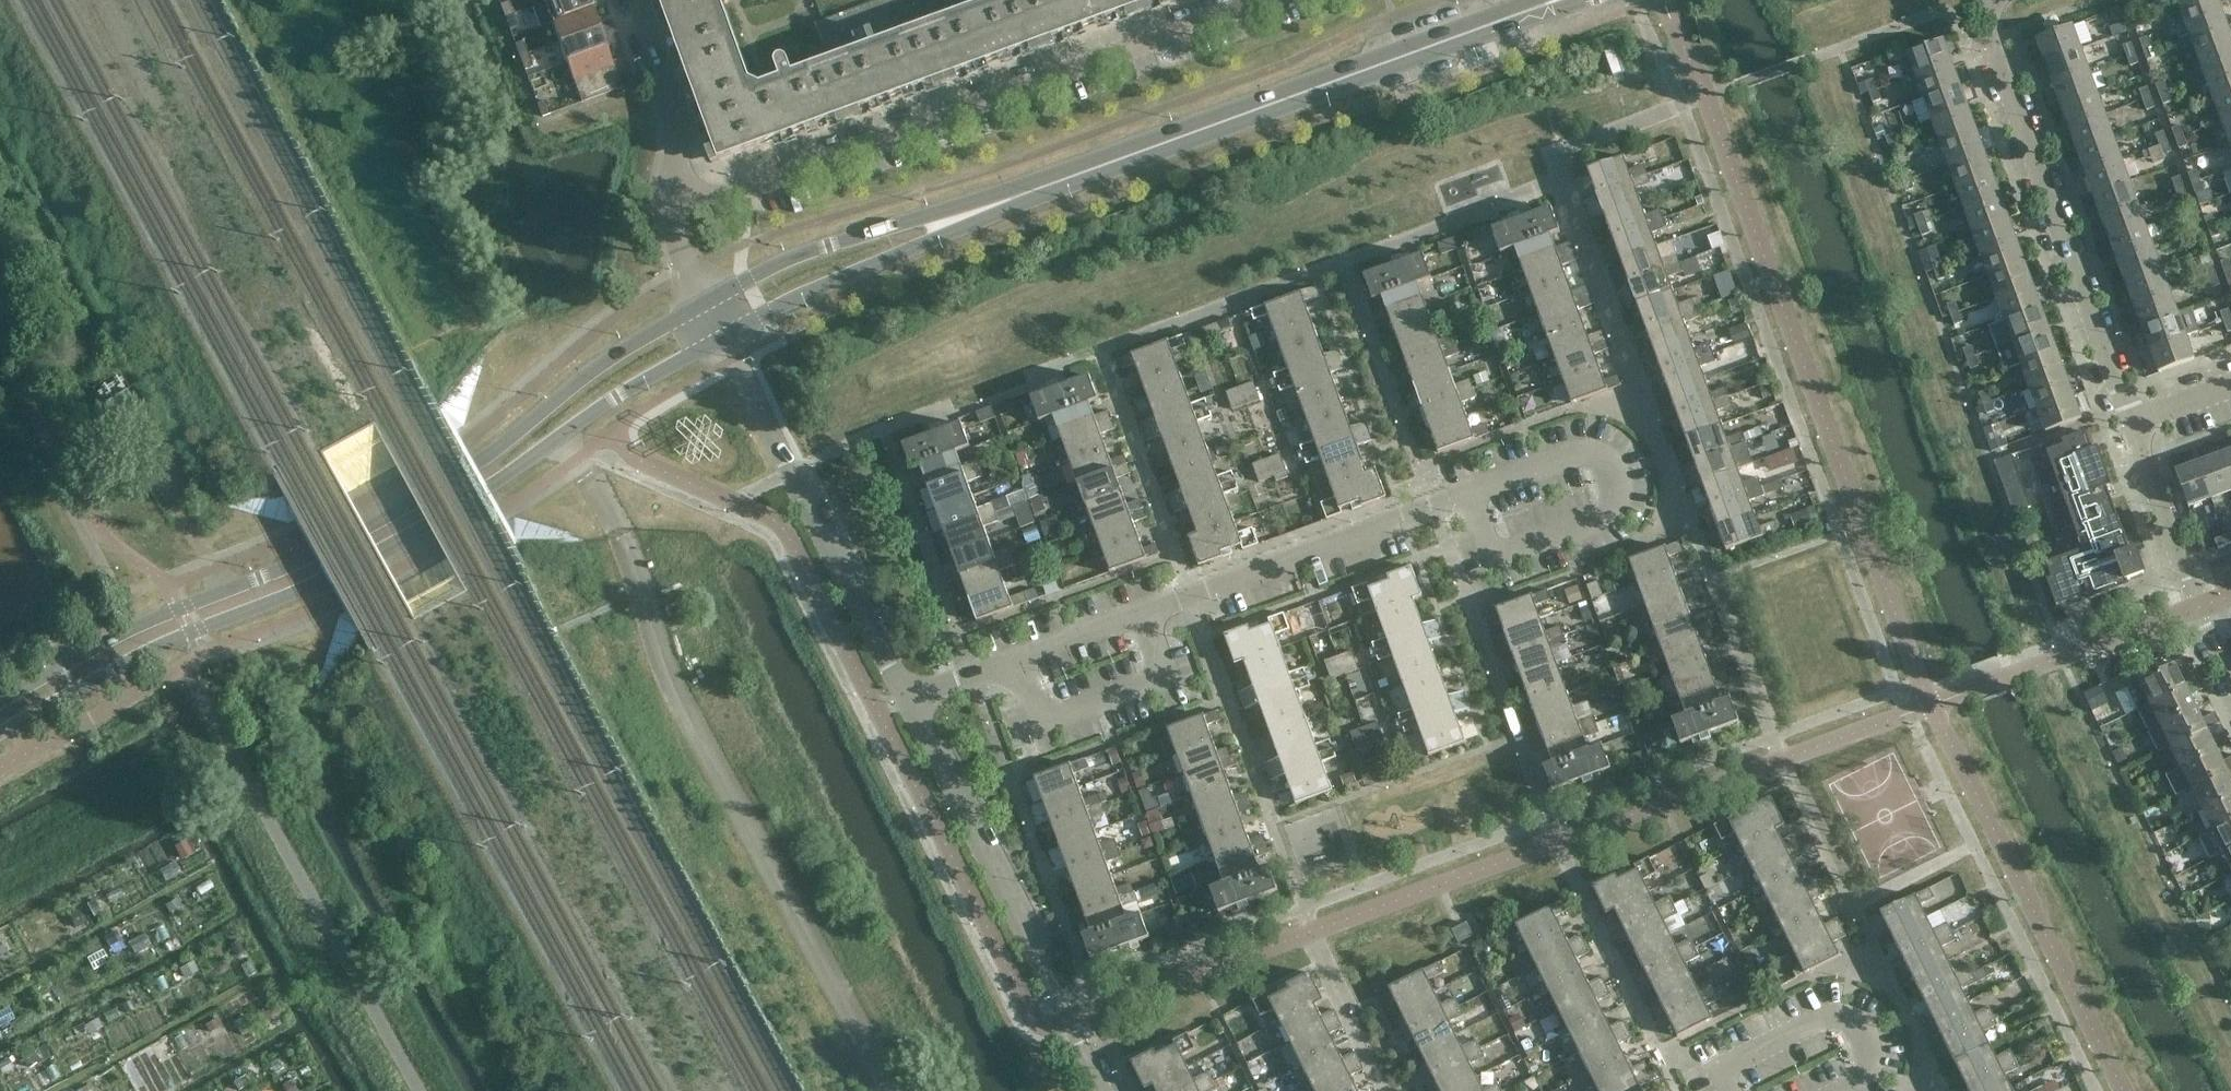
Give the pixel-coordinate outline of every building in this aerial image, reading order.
[(590,0),(553,0),(545,3),(552,23),(592,8),(590,0)] [(1158,0),(991,0),(975,6),(972,0),(873,0),(874,3),(825,22),(837,56),(794,72),(789,60),(788,58),(787,57),(785,56),(783,56),(781,56),(780,57),(779,57),(777,59),(777,61),(776,63),(777,64),(777,65),(781,76),(769,81),(762,84),(751,79),(723,0),(661,0),(720,160),(775,140),(787,136),(1158,0)] [(2181,10),(2209,0),(2178,0),(2181,10)] [(2218,0),(2209,0),(2181,10),(2189,32),(2225,19),(2218,0)] [(514,14),(509,1),(501,4),(506,17),(514,14)] [(2139,12),(2135,2),(2127,5),(2131,15),(2139,12)] [(600,28),(592,8),(552,23),(560,42),(600,28)] [(2122,18),(2119,8),(2110,11),(2114,21),(2122,18)] [(519,27),(514,14),(506,17),(510,30),(519,27)] [(2225,19),(2189,32),(2198,55),(2230,42),(2230,35),(2225,19)] [(2081,47),(2072,25),(2037,38),(2045,60),(2081,47)] [(607,47),(600,28),(560,42),(567,62),(607,47)] [(2151,46),(2148,36),(2139,39),(2143,49),(2151,46)] [(1951,61),(1943,39),(1907,52),(1916,74),(1951,61)] [(528,54),(524,41),(515,44),(520,57),(528,54)] [(2135,52),(2131,42),(2123,45),(2127,55),(2135,52)] [(2198,55),(2206,77),(2230,68),(2230,42),(2198,55)] [(2155,56),(2151,46),(2143,49),(2147,59),(2155,56)] [(622,88),(607,47),(567,62),(581,102),(622,88)] [(2089,69),(2081,47),(2045,60),(2053,82),(2089,69)] [(2139,62),(2135,52),(2127,55),(2130,65),(2139,62)] [(533,67),(528,54),(520,57),(525,70),(533,67)] [(1624,71),(1619,56),(1607,60),(1612,75),(1624,71)] [(1960,84),(1951,61),(1916,74),(1924,97),(1960,84)] [(2206,77),(2214,99),(2230,93),(2230,68),(2206,77)] [(2097,91),(2089,69),(2053,82),(2061,105),(2097,91)] [(1877,89),(1873,78),(1865,81),(1869,92),(1877,89)] [(2168,91),(2164,81),(2156,84),(2160,94),(2168,91)] [(1968,106),(1960,84),(1924,97),(1932,119),(1968,106)] [(2151,97),(2147,87),(2139,90),(2143,100),(2151,97)] [(1881,99),(1877,89),(1869,92),(1872,102),(1881,99)] [(2105,114),(2097,91),(2061,105),(2069,127),(2105,114)] [(2171,101),(2168,91),(2160,94),(2163,104),(2171,101)] [(2214,99),(2222,122),(2230,118),(2230,93),(2214,99)] [(2155,107),(2151,97),(2143,100),(2147,110),(2155,107)] [(551,114),(546,100),(538,104),(542,117),(551,114)] [(1976,128),(1968,106),(1932,119),(1940,141),(1976,128)] [(2113,136),(2105,114),(2069,127),(2077,149),(2113,136)] [(2222,122),(2230,144),(2230,118),(2222,122)] [(1893,133),(1890,123),(1881,126),(1885,136),(1893,133)] [(2184,135),(2180,125),(2172,128),(2176,138),(2184,135)] [(1984,151),(1976,128),(1940,141),(1948,164),(1984,151)] [(2168,141),(2164,131),(2156,134),(2159,144),(2168,141)] [(1897,143),(1893,133),(1885,136),(1889,146),(1897,143)] [(2188,146),(2184,135),(2176,138),(2180,149),(2188,146)] [(2121,158),(2113,136),(2077,149),(2086,171),(2121,158)] [(2171,152),(2168,141),(2159,144),(2163,155),(2171,152)] [(1992,173),(1984,151),(1948,164),(1956,186),(1992,173)] [(1596,193),(1648,174),(1644,165),(1630,170),(1624,156),(1588,169),(1596,193)] [(2130,181),(2121,158),(2086,171),(2094,194),(2130,181)] [(1910,178),(1906,168),(1898,171),(1901,181),(1910,178)] [(2200,180),(2197,170),(2188,173),(2192,183),(2200,180)] [(2000,195),(1992,173),(1956,186),(1965,208),(2000,195)] [(1641,202),(1636,188),(1651,183),(1648,174),(1596,193),(1604,215),(1641,202)] [(2184,186),(2180,176),(2172,179),(2176,189),(2184,186)] [(1913,188),(1910,178),(1901,181),(1905,191),(1913,188)] [(2204,190),(2200,180),(2192,183),(2196,193),(2204,190)] [(2138,203),(2130,181),(2094,194),(2102,216),(2138,203)] [(2188,196),(2184,186),(2176,189),(2179,199),(2188,196)] [(2009,218),(2000,195),(1965,208),(1973,231),(2009,218)] [(1612,237),(1664,219),(1661,210),(1646,215),(1641,202),(1604,215),(1612,237)] [(2146,225),(2138,203),(2102,216),(2110,238),(2146,225)] [(1561,232),(1552,207),(1522,218),(1520,213),(1502,220),(1504,225),(1493,229),(1502,254),(1515,249),(1552,235),(1561,232)] [(1926,222),(1922,212),(1914,215),(1918,225),(1926,222)] [(2217,225),(2213,215),(2205,217),(2208,228),(2217,225)] [(2017,240),(2009,218),(1973,231),(1981,253),(2017,240)] [(1657,246),(1653,233),(1667,228),(1664,219),(1612,237),(1621,260),(1657,246)] [(2200,231),(2196,221),(2188,224),(2192,234),(2200,231)] [(1930,233),(1926,222),(1918,225),(1921,236),(1930,233)] [(2154,248),(2146,225),(2110,238),(2118,261),(2154,248)] [(2220,235),(2217,225),(2208,228),(2212,238),(2220,235)] [(1478,241),(1474,230),(1459,236),(1463,247),(1478,241)] [(2204,241),(2200,231),(2192,234),(2196,244),(2204,241)] [(1523,270),(1573,251),(1570,242),(1557,247),(1552,235),(1515,249),(1523,270)] [(1458,249),(1454,238),(1438,243),(1442,254),(1458,249)] [(2025,262),(2017,240),(1981,253),(1989,275),(2025,262)] [(1629,282),(1680,263),(1677,254),(1662,259),(1657,246),(1621,260),(1629,282)] [(2162,270),(2154,248),(2118,261),(2126,283),(2162,270)] [(1568,278),(1563,265),(1577,260),(1573,251),(1523,270),(1531,292),(1568,278)] [(1433,278),(1424,254),(1412,258),(1410,253),(1392,260),(1394,265),(1364,276),(1374,300),(1381,298),(1418,284),(1433,278)] [(1942,267),(1939,257),(1930,260),(1934,270),(1942,267)] [(2229,259),(2221,262),(2225,272),(2230,270),(2230,264),(2229,259)] [(2033,285),(2025,262),(1989,275),(1997,298),(2033,285)] [(1674,291),(1669,277),(1684,272),(1680,263),(1629,282),(1637,304),(1674,291)] [(2217,275),(2213,265),(2205,268),(2208,278),(2217,275)] [(1946,277),(1942,267),(1934,270),(1938,280),(1946,277)] [(2170,292),(2162,270),(2126,283),(2135,305),(2170,292)] [(2220,286),(2217,275),(2208,278),(2212,289),(2220,286)] [(1539,314),(1589,296),(1586,287),(1573,291),(1568,278),(1531,292),(1539,314)] [(1389,319),(1441,300),(1437,291),(1423,296),(1418,284),(1381,298),(1389,319)] [(2041,307),(2033,285),(1997,298),(2005,320),(2041,307)] [(1316,329),(1306,302),(1320,297),(1316,287),(1251,311),(1255,321),(1269,316),(1279,342),(1316,329)] [(1645,326),(1697,308),(1693,299),(1678,304),(1674,291),(1637,304),(1645,326)] [(2179,315),(2170,292),(2135,305),(2143,328),(2179,315)] [(1584,323),(1579,309),(1593,305),(1589,296),(1539,314),(1547,336),(1584,323)] [(1434,327),(1429,314),(1444,309),(1441,300),(1389,319),(1397,341),(1434,327)] [(1959,312),(1955,302),(1947,305),(1950,315),(1959,312)] [(2049,329),(2041,307),(2005,320),(2013,342),(2049,329)] [(1690,335),(1685,322),(1700,317),(1697,308),(1645,326),(1653,349),(1690,335)] [(2229,310),(2221,313),(2225,323),(2230,321),(2230,315),(2229,310)] [(1962,322),(1959,312),(1950,315),(1954,325),(1962,322)] [(2187,337),(2179,315),(2143,328),(2151,350),(2187,337)] [(1234,328),(1231,318),(1217,323),(1221,333),(1234,328)] [(1221,333),(1217,323),(1203,328),(1207,338),(1221,333)] [(1555,358),(1606,340),(1602,331),(1589,336),(1584,323),(1547,336),(1555,358)] [(1406,363),(1457,344),(1454,335),(1439,341),(1434,327),(1397,341),(1406,363)] [(1342,360),(1339,350),(1325,355),(1316,329),(1279,342),(1289,369),(1274,374),(1278,383),(1342,360)] [(2057,352),(2049,329),(2013,342),(2022,365),(2057,352)] [(1182,377),(1173,351),(1187,346),(1183,335),(1119,359),(1122,369),(1136,364),(1146,391),(1182,377)] [(1661,371),(1713,352),(1709,343),(1695,348),(1690,335),(1653,349),(1661,371)] [(2195,359),(2187,337),(2151,350),(2159,372),(2195,359)] [(1600,367),(1596,354),(1609,349),(1606,340),(1555,358),(1563,380),(1600,367)] [(1451,372),(1446,358),(1460,353),(1457,344),(1406,363),(1414,385),(1451,372)] [(1975,356),(1971,346),(1963,349),(1967,359),(1975,356)] [(1706,380),(1701,367),(1716,361),(1713,352),(1661,371),(1669,393),(1706,380)] [(2066,374),(2057,352),(2022,365),(2030,387),(2066,374)] [(1979,367),(1975,356),(1967,359),(1970,370),(1979,367)] [(1342,401),(1332,374),(1346,369),(1342,360),(1278,383),(1281,392),(1295,387),(1305,414),(1342,401)] [(1609,390),(1622,385),(1619,375),(1605,380),(1600,367),(1563,380),(1572,404),(1609,390)] [(1422,407),(1474,388),(1470,379),(1456,385),(1451,372),(1414,385),(1422,407)] [(2074,396),(2066,374),(2030,387),(2038,409),(2074,396)] [(1099,400),(1090,376),(1061,387),(1059,382),(1041,388),(1043,393),(1032,397),(1040,422),(1054,417),(1091,404),(1099,400)] [(1210,408),(1206,399),(1192,404),(1182,377),(1146,391),(1155,418),(1142,422),(1145,432),(1210,408)] [(1678,415),(1729,397),(1726,388),(1711,393),(1706,380),(1669,393),(1678,415)] [(1257,391),(1254,382),(1240,387),(1244,396),(1257,391)] [(1244,396),(1240,387),(1227,392),(1230,401),(1244,396)] [(1467,416),(1462,403),(1477,397),(1474,388),(1422,407),(1430,429),(1467,416)] [(1261,400),(1257,391),(1244,396),(1247,405),(1261,400)] [(1991,401),(1987,391),(1979,394),(1983,404),(1991,401)] [(1247,405),(1244,396),(1230,401),(1233,410),(1247,405)] [(2082,418),(2074,396),(2038,409),(2046,432),(2082,418)] [(1722,424),(1718,411),(1732,406),(1729,397),(1678,415),(1686,438),(1722,424)] [(1017,409),(1013,398),(998,404),(1002,415),(1017,409)] [(1369,432),(1365,423),(1352,428),(1342,401),(1305,414),(1315,441),(1301,446),(1304,456),(1369,432)] [(1995,411),(1991,401),(1983,404),(1987,414),(1995,411)] [(1062,438),(1112,420),(1109,411),(1095,415),(1091,404),(1054,417),(1062,438)] [(996,417),(992,406),(977,412),(981,423),(996,417)] [(1209,449),(1199,422),(1213,417),(1210,408),(1145,432),(1148,441),(1162,436),(1172,463),(1209,449)] [(1476,439),(1490,433),(1487,423),(1472,429),(1467,416),(1430,429),(1439,452),(1476,439)] [(1107,447),(1102,433),(1115,429),(1112,420),(1062,438),(1070,460),(1107,447)] [(971,447),(962,423),(951,427),(949,422),(936,427),(932,428),(934,433),(903,444),(912,469),(920,466),(956,452),(971,447)] [(1694,460),(1745,441),(1742,432),(1727,437),(1722,424),(1686,438),(1694,460)] [(360,476),(393,462),(376,425),(344,440),(360,476)] [(1368,471),(1358,446),(1372,441),(1369,432),(1304,456),(1307,464),(1322,459),(1331,485),(1368,471)] [(2131,552),(2111,499),(2107,487),(2112,485),(2097,447),(2093,449),(2086,432),(2063,440),(2064,445),(2047,451),(2080,539),(2084,537),(2088,548),(2047,563),(2052,578),(2048,580),(2057,606),(2089,594),(2090,599),(2129,585),(2127,580),(2144,574),(2135,550),(2131,552)] [(2008,446),(2004,435),(1996,438),(1999,449),(2008,446)] [(1739,469),(1734,456),(1749,450),(1745,441),(1694,460),(1702,482),(1739,469)] [(1771,471),(1801,460),(1796,446),(1766,456),(1771,471)] [(1078,482),(1128,464),(1125,455),(1111,460),(1107,447),(1070,460),(1078,482)] [(1236,481),(1233,471),(1219,477),(1209,449),(1172,463),(1182,490),(1168,495),(1172,504),(1236,481)] [(2221,454),(2230,483),(2230,450),(2221,454)] [(928,487),(979,468),(976,459),(961,465),(956,452),(920,466),(928,487)] [(1284,463),(1281,454),(1267,459),(1270,468),(1284,463)] [(2221,454),(2198,462),(2211,498),(2230,491),(2230,483),(2221,454)] [(2019,472),(2012,455),(1995,461),(2001,479),(2019,472)] [(1270,468),(1267,459),(1253,464),(1256,473),(1270,468)] [(2211,498),(2198,462),(2176,470),(2189,506),(2211,498)] [(1287,472),(1284,463),(1270,468),(1273,477),(1287,472)] [(1123,491),(1118,478),(1131,473),(1128,464),(1078,482),(1086,504),(1123,491)] [(973,496),(968,483),(983,477),(979,468),(928,487),(936,510),(973,496)] [(1273,477),(1270,468),(1256,473),(1260,482),(1273,477)] [(1387,498),(1376,468),(1368,471),(1331,485),(1335,496),(1321,501),(1328,519),(1343,514),(1341,508),(1351,505),(1353,510),(1387,498)] [(1710,504),(1762,486),(1758,477),(1744,482),(1739,469),(1702,482),(1710,504)] [(1234,520),(1225,495),(1239,490),(1236,481),(1172,504),(1175,513),(1188,508),(1198,533),(1234,520)] [(1755,513),(1750,500),(1765,495),(1762,486),(1710,504),(1718,527),(1755,513)] [(1022,525),(1038,519),(1026,488),(1011,494),(1022,525)] [(2031,507),(2025,489),(2008,496),(2014,513),(2031,507)] [(1094,527),(1144,508),(1141,499),(1128,504),(1123,491),(1086,504),(1094,527)] [(944,532),(996,512),(992,503),(978,509),(973,496),(936,510),(944,532)] [(1139,535),(1134,522),(1148,517),(1144,508),(1094,527),(1102,549),(1139,535)] [(989,540),(984,527),(999,521),(996,512),(944,532),(952,554),(989,540)] [(1727,550),(1778,532),(1775,521),(1760,527),(1755,513),(1718,527),(1727,550)] [(1259,544),(1253,526),(1239,532),(1234,520),(1198,533),(1189,537),(1200,566),(1234,554),(1232,548),(1242,545),(1244,550),(1259,544)] [(1147,558),(1161,553),(1157,544),(1144,548),(1139,535),(1102,549),(1111,572),(1148,559),(1147,558)] [(2228,545),(2225,537),(2215,540),(2218,549),(2228,545)] [(961,576),(1012,557),(1009,548),(994,553),(989,540),(952,554),(961,576)] [(1674,569),(1670,556),(1683,551),(1679,542),(1666,546),(1629,560),(1638,583),(1674,569)] [(1006,584),(1001,571),(1016,566),(1012,557),(961,576),(969,598),(1006,584)] [(1423,596),(1412,567),(1378,579),(1380,584),(1370,588),(1368,583),(1353,588),(1359,606),(1373,601),(1377,613),(1414,599),(1423,596)] [(1646,605),(1696,587),(1693,578),(1679,583),(1674,569),(1638,583),(1646,605)] [(1575,604),(1589,598),(1580,577),(1567,582),(1575,604)] [(978,621),(1029,602),(1025,592),(1011,597),(1006,584),(969,598),(978,621)] [(1691,614),(1686,601),(1699,596),(1696,587),(1646,605),(1654,627),(1691,614)] [(1324,598),(1331,616),(1354,607),(1347,589),(1324,598)] [(1541,618),(1536,605),(1551,600),(1548,590),(1533,595),(1496,608),(1504,631),(1541,618)] [(1441,629),(1437,620),(1423,625),(1414,599),(1377,613),(1387,638),(1373,643),(1376,653),(1441,629)] [(1282,648),(1277,636),(1291,631),(1285,613),(1269,619),(1271,624),(1261,628),(1259,622),(1225,635),(1236,664),(1245,661),(1282,648)] [(1662,649),(1712,631),(1709,622),(1695,627),(1691,614),(1654,627),(1662,649)] [(1512,654),(1564,635),(1561,626),(1546,631),(1541,618),(1504,631),(1512,654)] [(1440,670),(1430,643),(1444,638),(1441,629),(1376,653),(1379,662),(1393,656),(1403,683),(1440,670)] [(1707,658),(1702,645),(1715,640),(1712,631),(1662,649),(1670,672),(1707,658)] [(1557,663),(1552,649),(1567,644),(1564,635),(1512,654),(1520,676),(1557,663)] [(1308,677),(1305,668),(1291,673),(1282,648),(1245,661),(1254,687),(1240,692),(1244,701),(1308,677)] [(1356,660),(1352,651),(1339,656),(1342,665),(1356,660)] [(1342,665),(1339,656),(1325,661),(1328,670),(1342,665)] [(1678,694),(1728,675),(1725,666),(1712,671),(1707,658),(1670,672),(1678,694)] [(1359,669),(1356,660),(1342,665),(1345,674),(1359,669)] [(1528,698),(1580,680),(1576,671),(1562,676),(1557,663),(1520,676),(1528,698)] [(2150,704),(2199,679),(2194,670),(2187,674),(2188,676),(2187,680),(2183,682),(2174,664),(2139,682),(2150,704)] [(1345,674),(1342,665),(1328,670),(1332,679),(1345,674)] [(1467,700),(1463,691),(1450,696),(1440,670),(1403,683),(1413,710),(1399,715),(1402,724),(1467,700)] [(1723,701),(1718,689),(1732,684),(1728,675),(1678,694),(1686,715),(1723,701)] [(1307,718),(1297,692),(1311,686),(1308,677),(1244,701),(1247,710),(1260,705),(1270,732),(1307,718)] [(2196,707),(2188,690),(2191,689),(2195,690),(2196,693),(2204,689),(2199,679),(2150,704),(2161,725),(2196,707)] [(1573,707),(1568,694),(1583,689),(1580,680),(1528,698),(1536,720),(1573,707)] [(1723,701),(1686,715),(1672,720),(1681,744),(1692,740),(1694,745),(1707,740),(1711,739),(1710,734),(1740,723),(1731,698),(1723,701)] [(1466,742),(1456,714),(1470,709),(1467,700),(1402,724),(1405,733),(1420,728),(1430,756),(1466,742)] [(1544,742),(1595,724),(1592,715),(1578,720),(1573,707),(1536,720),(1544,742)] [(2171,746),(2220,722),(2216,712),(2208,716),(2209,719),(2208,723),(2204,724),(2196,707),(2161,725),(2171,746)] [(1213,738),(1208,725),(1222,720),(1218,710),(1205,715),(1204,714),(1167,728),(1176,752),(1213,738)] [(1334,748),(1331,740),(1317,745),(1307,718),(1270,732),(1280,758),(1266,763),(1270,772),(1334,748)] [(1382,731),(1379,722),(1365,727),(1368,736),(1382,731)] [(2217,750),(2209,733),(2212,731),(2216,732),(2217,735),(2225,731),(2220,722),(2171,746),(2182,767),(2217,750)] [(1588,751),(1584,738),(1599,733),(1595,724),(1544,742),(1551,764),(1588,751)] [(1368,736),(1365,727),(1351,733),(1354,741),(1368,736)] [(1385,740),(1382,731),(1368,736),(1371,745),(1385,740)] [(1371,745),(1368,736),(1354,741),(1358,750),(1371,745)] [(1184,774),(1235,755),(1231,746),(1218,751),(1213,738),(1176,752),(1184,774)] [(1666,755),(1662,744),(1647,750),(1651,761),(1666,755)] [(1612,769),(1603,745),(1588,751),(1551,764),(1544,766),(1553,791),(1583,780),(1585,785),(1598,780),(1596,775),(1612,769)] [(1333,791),(1323,763),(1337,758),(1334,748),(1270,772),(1273,781),(1286,776),(1297,804),(1333,791)] [(2230,769),(2230,757),(2229,759),(2230,761),(2229,765),(2225,767),(2217,750),(2182,767),(2192,788),(2230,769)] [(1646,763),(1642,752),(1626,757),(1630,768),(1646,763)] [(1229,782),(1224,769),(1238,764),(1235,755),(1184,774),(1192,796),(1229,782)] [(1080,787),(1075,774),(1090,768),(1086,758),(1071,764),(1071,763),(1034,777),(1043,800),(1080,787)] [(2230,775),(2230,774),(2230,769),(2192,788),(2203,810),(2230,796),(2230,778),(2230,775)] [(1200,818),(1251,800),(1247,791),(1234,795),(1229,782),(1192,796),(1200,818)] [(1051,822),(1102,804),(1099,795),(1084,800),(1080,787),(1043,800),(1051,822)] [(2230,822),(2230,796),(2203,810),(2213,831),(2230,822)] [(1785,825),(1771,797),(1739,813),(1741,818),(1732,823),(1729,818),(1715,825),(1723,842),(1736,836),(1742,847),(1777,829),(1785,825)] [(1245,827),(1241,813),(1254,809),(1251,800),(1200,818),(1209,840),(1245,827)] [(1096,831),(1091,818),(1106,813),(1102,804),(1051,822),(1059,844),(1096,831)] [(2213,831),(2224,852),(2230,848),(2230,822),(2213,831)] [(1217,862),(1267,844),(1264,835),(1250,840),(1245,827),(1209,840),(1217,862)] [(1752,867),(1800,843),(1796,834),(1783,841),(1777,829),(1742,847),(1752,867)] [(1066,867),(1118,848),(1115,839),(1100,844),(1096,831),(1059,844),(1066,867)] [(1798,870),(1791,858),(1804,851),(1800,843),(1752,867),(1762,888),(1798,870)] [(1261,870),(1257,858),(1270,853),(1267,844),(1217,862),(1224,883),(1261,870)] [(1111,876),(1107,862),(1121,857),(1118,848),(1066,867),(1074,889),(1111,876)] [(1650,892),(1643,880),(1657,873),(1650,858),(1635,865),(1637,870),(1628,875),(1625,870),(1593,886),(1607,914),(1614,910),(1650,892)] [(1279,891),(1270,866),(1261,870),(1224,883),(1211,888),(1220,913),(1231,909),(1233,914),(1246,909),(1251,907),(1249,902),(1279,891)] [(1773,909),(1821,885),(1817,876),(1804,883),(1798,870),(1762,888),(1773,909)] [(1082,911),(1134,893),(1131,884),(1116,889),(1111,876),(1074,889),(1082,911)] [(1819,913),(1812,900),(1825,894),(1821,885),(1773,909),(1783,930),(1819,913)] [(1927,918),(1921,905),(1935,898),(1930,888),(1881,912),(1892,935),(1927,918)] [(1625,931),(1674,906),(1670,898),(1656,905),(1650,892),(1614,910),(1625,931)] [(1127,919),(1123,907),(1137,902),(1134,893),(1082,911),(1090,932),(1127,919)] [(1562,929),(1556,916),(1569,910),(1564,901),(1551,907),(1516,924),(1527,946),(1562,929)] [(1671,934),(1664,922),(1678,915),(1674,906),(1625,931),(1636,952),(1671,934)] [(1205,924),(1201,913),(1185,918),(1189,929),(1205,924)] [(1794,951),(1842,927),(1838,919),(1825,925),(1819,913),(1783,930),(1794,951)] [(1127,919),(1090,932),(1082,935),(1091,960),(1121,949),(1123,954),(1141,947),(1139,942),(1150,938),(1142,914),(1127,919)] [(1903,956),(1952,932),(1948,923),(1934,930),(1927,918),(1892,935),(1903,956)] [(1184,931),(1180,920),(1165,926),(1169,937),(1184,931)] [(1474,936),(1468,923),(1453,930),(1459,943),(1474,936)] [(1840,956),(1833,942),(1846,936),(1842,927),(1794,951),(1802,968),(1794,972),(1796,977),(1805,973),(1840,956)] [(1538,968),(1586,944),(1581,935),(1569,941),(1562,929),(1527,946),(1538,968)] [(1948,960),(1942,947),(1956,940),(1952,932),(1903,956),(1913,977),(1948,960)] [(1646,973),(1695,949),(1691,940),(1677,947),(1671,934),(1636,952),(1646,973)] [(1711,962),(1735,951),(1728,936),(1704,947),(1711,962)] [(1583,971),(1577,959),(1590,952),(1586,944),(1538,968),(1548,989),(1583,971)] [(1692,977),(1686,964),(1700,957),(1695,949),(1646,973),(1657,994),(1692,977)] [(1924,998),(1973,974),(1969,966),(1955,972),(1948,960),(1913,977),(1924,998)] [(1435,992),(1429,979),(1443,973),(1438,963),(1425,970),(1424,970),(1389,987),(1400,1009),(1435,992)] [(1559,1010),(1607,986),(1602,977),(1590,984),(1583,971),(1548,989),(1559,1010)] [(1324,1001),(1310,972),(1278,988),(1280,994),(1271,998),(1268,993),(1253,1001),(1262,1018),(1275,1011),(1281,1022),(1316,1005),(1324,1001)] [(1969,1002),(1963,990),(1977,983),(1973,974),(1924,998),(1934,1020),(1969,1002)] [(1667,1015),(1717,991),(1712,982),(1698,989),(1692,977),(1657,994),(1667,1015)] [(1605,1014),(1598,1001),(1611,994),(1607,986),(1559,1010),(1569,1031),(1605,1014)] [(1713,1019),(1707,1006),(1721,999),(1717,991),(1667,1015),(1678,1037),(1713,1019)] [(1410,1031),(1460,1006),(1455,998),(1441,1005),(1435,992),(1400,1009),(1410,1031)] [(1945,1041),(1994,1016),(1990,1008),(1976,1015),(1969,1002),(1934,1020),(1945,1041)] [(1291,1042),(1339,1018),(1334,1010),(1322,1016),(1316,1005),(1281,1022),(1291,1042)] [(1456,1034),(1450,1022),(1464,1015),(1460,1006),(1410,1031),(1421,1052),(1456,1034)] [(1580,1053),(1628,1029),(1624,1020),(1611,1027),(1605,1014),(1569,1031),(1580,1053)] [(1990,1045),(1984,1032),(1998,1025),(1994,1016),(1945,1041),(1955,1062),(1990,1045)] [(1336,1046),(1330,1033),(1343,1027),(1339,1018),(1291,1042),(1301,1063),(1336,1046)] [(1626,1056),(1620,1044),(1632,1038),(1628,1029),(1580,1053),(1591,1074),(1626,1056)] [(1188,1068),(1182,1055),(1196,1048),(1188,1033),(1174,1040),(1176,1045),(1167,1050),(1164,1045),(1132,1061),(1146,1089),(1153,1086),(1188,1068)] [(1431,1073),(1480,1049),(1476,1040),(1462,1047),(1456,1034),(1421,1052),(1431,1073)] [(1966,1083),(2015,1059),(2011,1050),(1997,1057),(1990,1045),(1955,1062),(1966,1083)] [(1312,1085),(1360,1061),(1356,1052),(1343,1058),(1336,1046),(1301,1063),(1312,1085)] [(1471,1064),(1485,1057),(1480,1049),(1431,1073),(1440,1090),(1448,1090),(1477,1077),(1471,1064)] [(1649,1071),(1645,1063),(1632,1069),(1626,1056),(1591,1074),(1599,1090),(1610,1090),(1649,1071)] [(2005,1074),(2019,1067),(2015,1059),(1966,1083),(1970,1090),(2004,1090),(2012,1087),(2005,1074)] [(1351,1076),(1364,1069),(1360,1061),(1312,1085),(1315,1090),(1353,1090),(1358,1089),(1351,1076)] [(1213,1082),(1209,1073),(1195,1080),(1188,1068),(1153,1086),(1156,1090),(1194,1090),(1213,1082)] [(1641,1086),(1653,1080),(1649,1071),(1610,1090),(1643,1090),(1641,1086)] [(1497,1083),(1483,1089),(1477,1077),(1448,1090),(1501,1090),(1497,1083)] [(1217,1090),(1213,1082),(1194,1090),(1216,1090),(1217,1090)]
